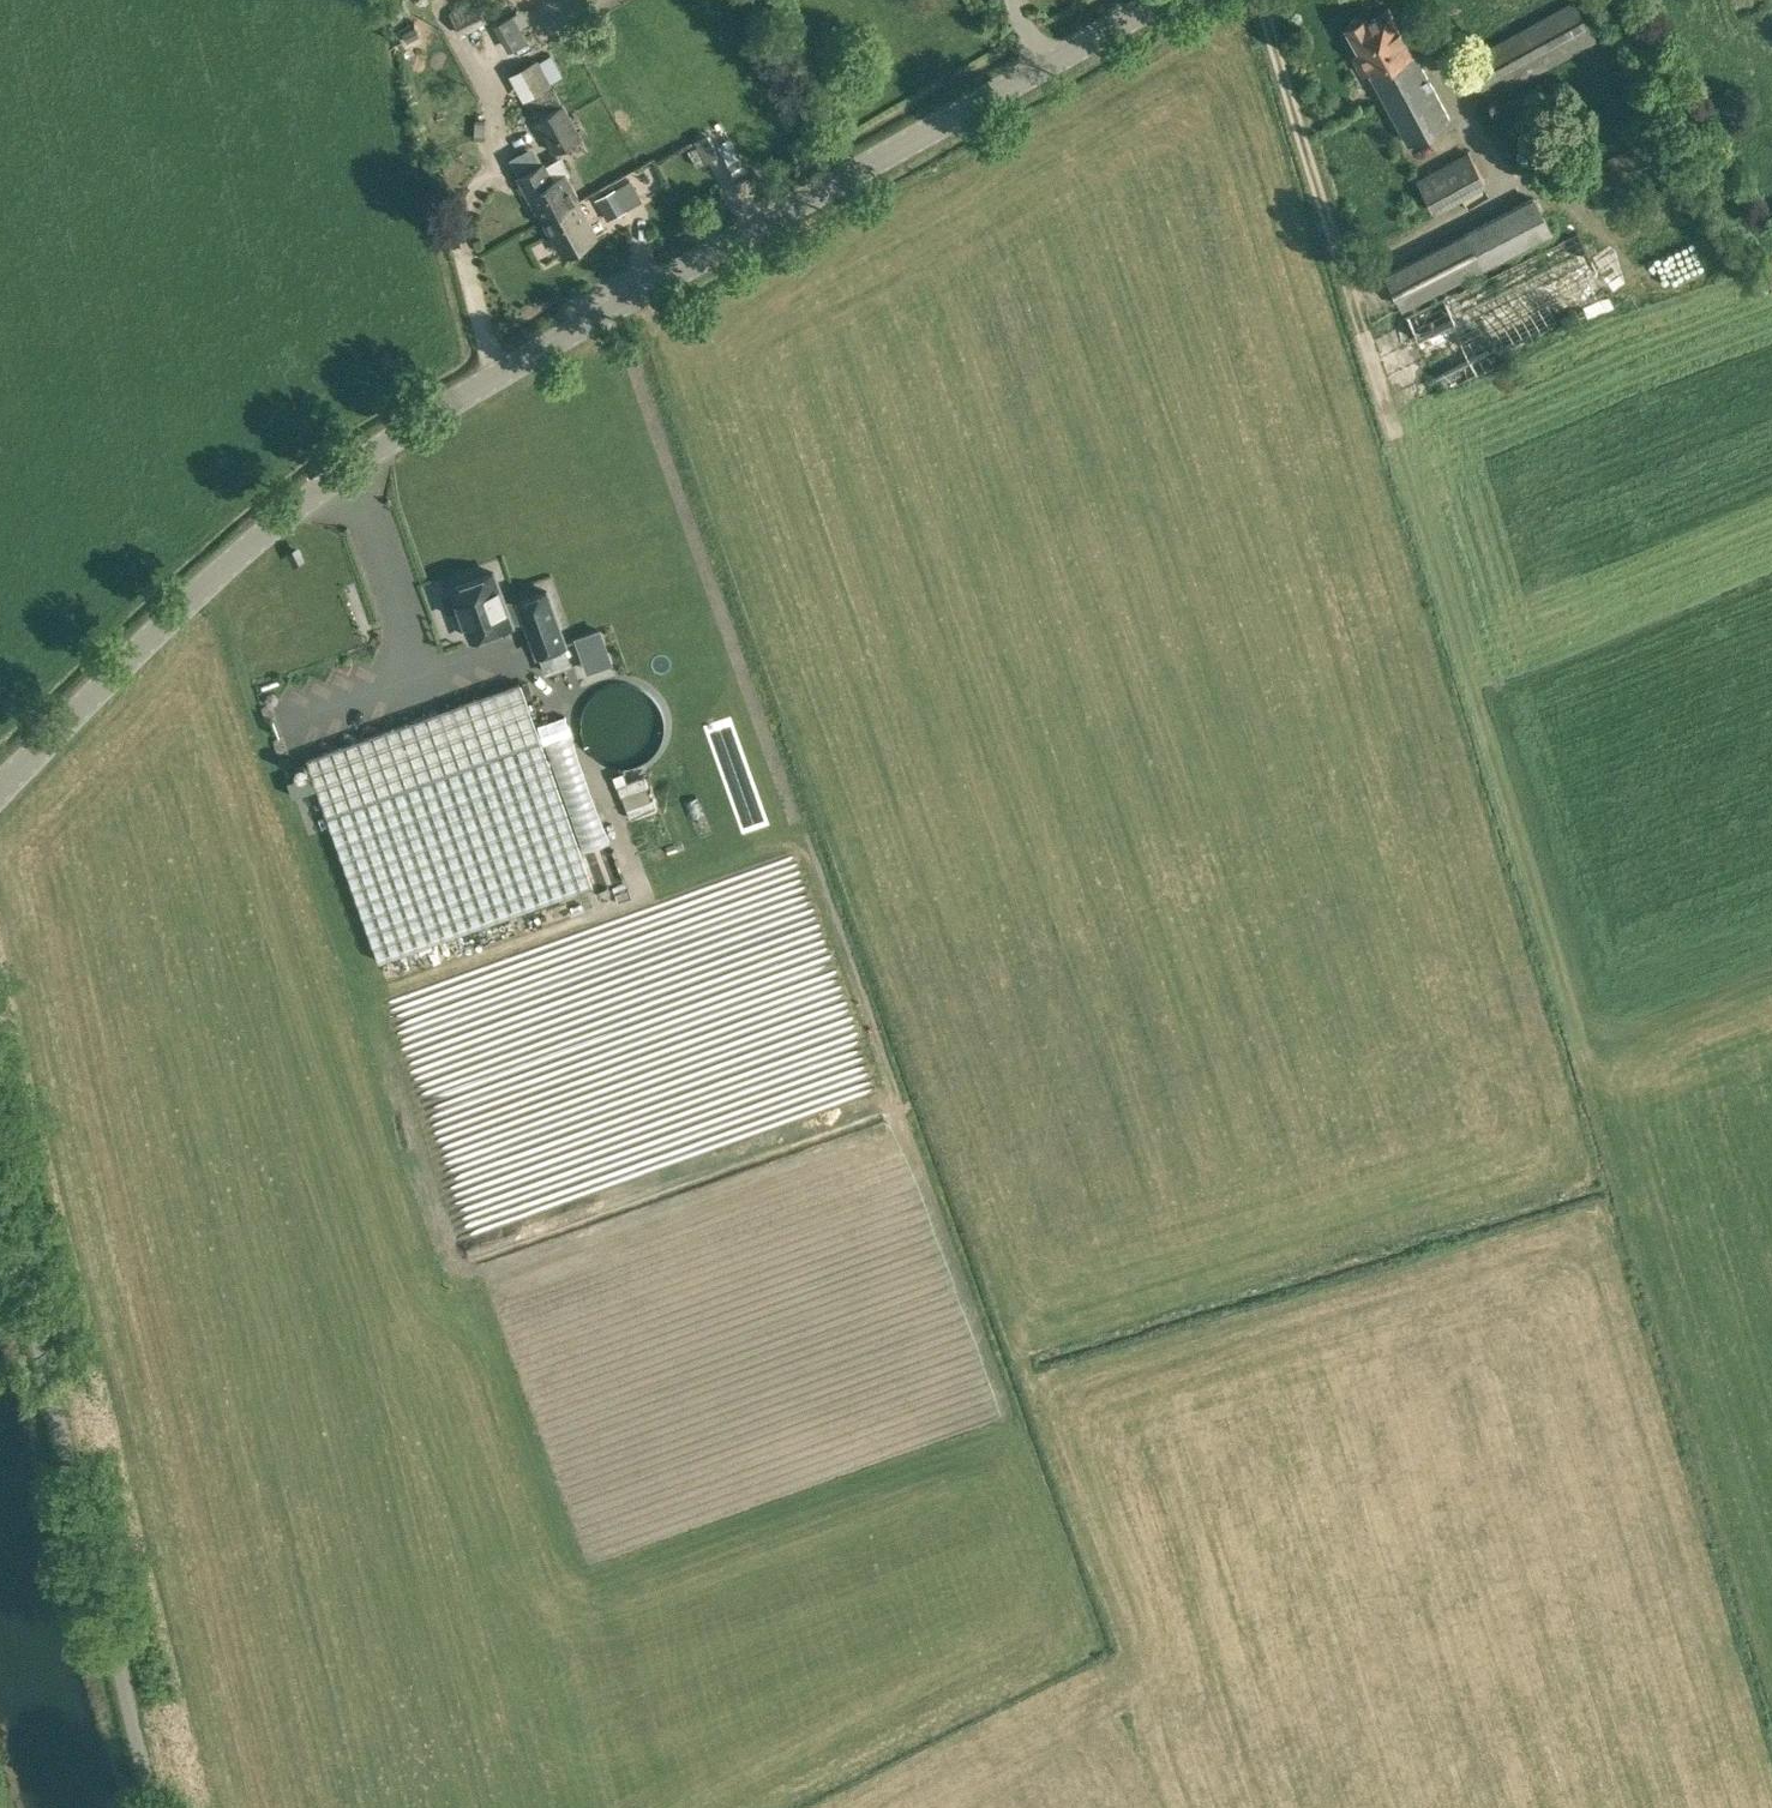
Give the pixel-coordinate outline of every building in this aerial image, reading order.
[(450,12),(426,23),(430,32),(444,25),(447,31),(457,26),(461,34),(486,22),(475,0),(474,0),(450,12)] [(1466,59),(1488,100),(1597,40),(1574,0),(1571,0),(1466,59)] [(1728,13),(1750,0),(1721,0),(1728,13)] [(1372,76),(1408,142),(1450,119),(1414,53),(1413,54),(1387,7),(1367,18),(1366,16),(1347,26),(1374,75),(1372,76)] [(551,85),(537,59),(512,73),(526,98),(551,85)] [(565,103),(563,105),(553,85),(527,101),(536,118),(553,153),(583,136),(565,103)] [(718,146),(738,182),(749,176),(729,140),(718,146)] [(1486,185),(1469,152),(1417,180),(1435,212),(1486,185)] [(544,220),(544,221),(581,201),(567,175),(555,181),(546,163),(519,177),(542,221),(544,220)] [(608,222),(627,212),(615,190),(596,201),(608,222)] [(1465,232),(1465,233),(1385,273),(1403,309),(1482,267),(1483,269),(1554,231),(1536,195),(1465,232)] [(581,201),(544,221),(563,256),(598,237),(579,203),(581,201)] [(1552,279),(1558,294),(1599,277),(1593,262),(1552,279)] [(496,562),(450,576),(469,636),(516,621),(513,613),(522,610),(535,652),(569,641),(550,580),(515,591),(518,600),(509,603),(496,562)] [(518,680),(305,757),(378,961),(591,884),(518,680)] [(617,790),(625,812),(652,803),(645,781),(617,790)]
